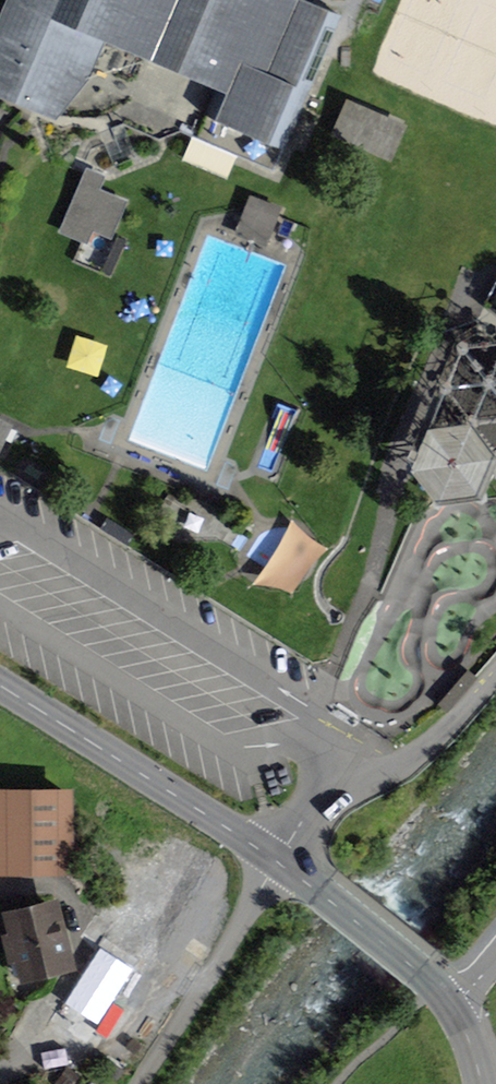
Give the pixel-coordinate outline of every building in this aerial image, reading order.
[(98,133),(82,140),(92,150),(116,139),(112,128),(123,123),(159,138),(180,130),(273,170),(339,15),(304,0),(11,0),(0,28),(0,96),(56,119),(57,117),(98,133)] [(347,108),(336,134),(388,156),(399,131),(347,108)] [(110,235),(124,202),(96,190),(101,180),(87,175),(63,231),(86,240),(91,227),(110,235)] [(251,198),(238,233),(265,244),(278,208),(276,208),(281,195),(258,186),(253,199),(251,198)] [(68,365),(98,375),(108,345),(79,335),(68,365)] [(468,671),(440,703),(448,711),(477,678),(468,671)] [(65,792),(0,792),(0,871),(65,870),(65,792)] [(80,866),(80,833),(67,833),(67,866),(80,866)] [(142,957),(160,929),(162,930),(203,865),(165,841),(138,884),(120,873),(101,903),(118,914),(51,1021),(87,1044),(129,978),(139,984),(152,963),(142,957)] [(67,961),(52,906),(5,918),(9,934),(5,936),(11,959),(22,956),(26,972),(67,961)]
